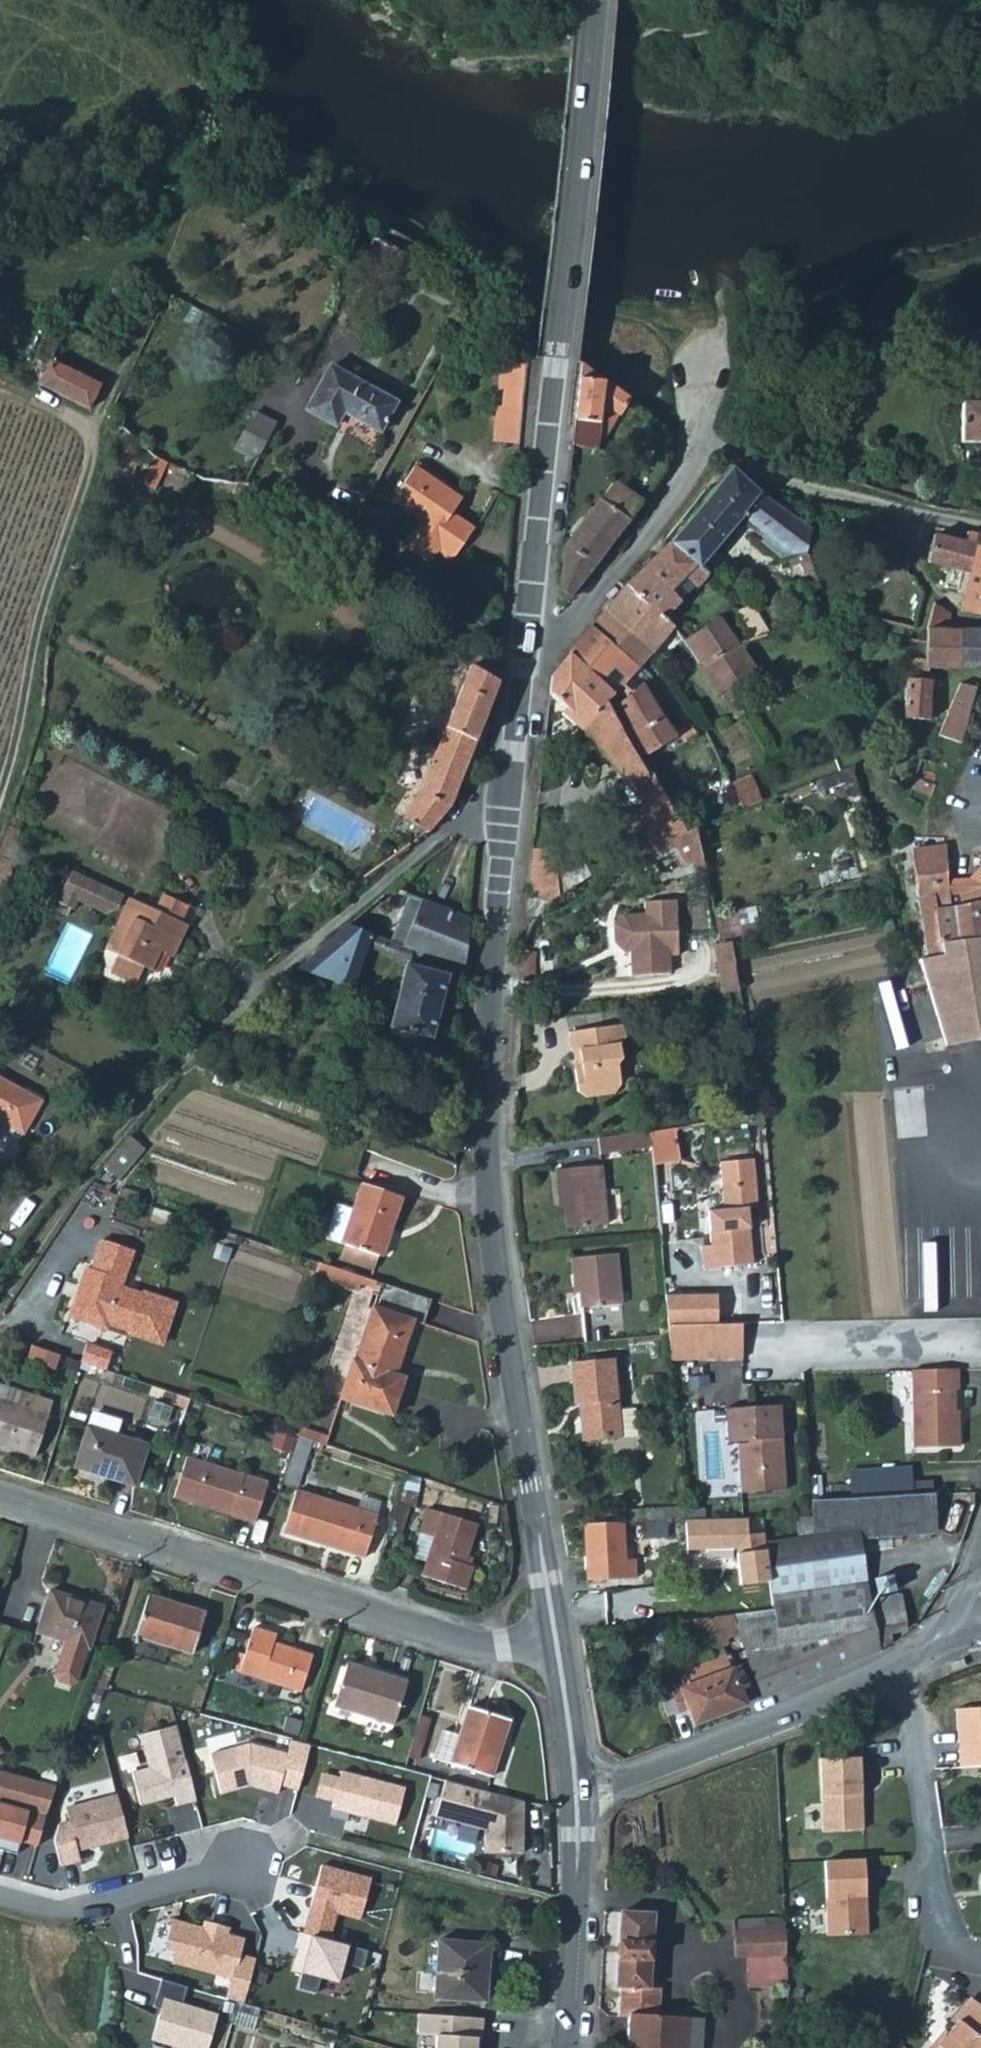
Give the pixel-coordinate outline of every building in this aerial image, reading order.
[(51,362),(71,371),(86,337),(54,321),(39,356),(51,362)] [(101,386),(86,377),(71,371),(51,362),(42,385),(90,408),(101,386)] [(401,400),(336,366),(312,412),(341,428),(349,413),(384,431),(401,400)] [(569,445),(594,450),(599,404),(622,420),(632,404),(602,384),(576,381),(569,445)] [(521,441),(525,405),(505,404),(497,403),(494,439),(521,441)] [(961,405),(961,443),(980,444),(980,405),(961,405)] [(275,421),(252,409),(234,448),(256,459),(275,421)] [(474,528),(454,513),(463,499),(417,465),(395,497),(423,517),(405,543),(428,560),(436,548),(452,559),(474,528)] [(729,470),(667,544),(696,568),(740,520),(791,559),(771,565),(777,589),(792,588),(809,588),(802,556),(798,556),(806,531),(757,494),(729,470)] [(559,591),(554,589),(553,598),(552,612),(557,614),(637,502),(610,481),(563,548),(559,591)] [(967,532),(965,542),(933,535),(927,563),(967,573),(959,610),(980,615),(980,534),(967,532)] [(667,544),(622,589),(660,620),(693,587),(694,588),(706,576),(696,568),(667,544)] [(622,589),(602,611),(651,652),(668,632),(671,630),(660,620),(622,589)] [(925,668),(959,668),(959,630),(947,630),(949,614),(933,603),(928,623),(926,642),(911,640),(905,662),(925,663),(925,668)] [(752,606),(744,610),(737,613),(750,642),(766,637),(752,606)] [(699,670),(700,671),(714,662),(728,688),(754,671),(741,646),(739,647),(712,610),(680,632),(705,666),(699,670)] [(602,611),(589,627),(636,666),(651,652),(602,611)] [(613,692),(636,666),(589,627),(567,653),(613,692)] [(980,668),(980,630),(959,630),(959,668),(980,668)] [(582,728),(579,731),(628,788),(644,812),(630,820),(643,839),(672,821),(603,704),(613,692),(567,653),(548,678),(546,696),(582,728)] [(728,688),(714,662),(700,671),(699,670),(696,672),(712,697),(718,694),(725,705),(735,699),(728,688)] [(428,831),(451,809),(499,683),(471,666),(422,791),(404,820),(428,831)] [(931,680),(904,680),(902,723),(930,724),(931,680)] [(639,681),(615,706),(632,735),(629,737),(642,758),(675,738),(639,681)] [(959,683),(938,735),(958,743),(976,689),(959,683)] [(753,788),(750,779),(728,788),(731,797),(753,788)] [(737,811),(759,802),(753,788),(731,797),(737,811)] [(694,828),(665,840),(680,869),(701,859),(694,828)] [(911,852),(919,907),(951,903),(944,848),(911,852)] [(532,900),(549,898),(588,871),(575,850),(555,860),(555,850),(531,849),(527,893),(532,900)] [(977,869),(969,881),(970,900),(951,903),(956,943),(980,939),(980,868),(977,869)] [(153,911),(127,899),(126,903),(121,900),(122,897),(70,872),(56,902),(59,904),(55,911),(66,916),(70,909),(72,910),(77,901),(105,914),(116,910),(121,913),(113,931),(126,937),(118,955),(109,974),(135,986),(144,967),(151,971),(160,952),(173,958),(187,927),(180,923),(153,911)] [(392,889),(299,971),(342,987),(353,991),(371,936),(465,973),(470,920),(392,889)] [(153,911),(180,923),(187,909),(161,895),(153,911)] [(671,896),(637,899),(638,909),(619,910),(608,921),(609,942),(620,951),(625,951),(626,974),(666,972),(665,956),(674,956),(671,896)] [(980,1036),(980,939),(956,943),(951,903),(919,907),(926,956),(918,957),(945,1043),(980,1036)] [(118,955),(126,937),(113,931),(104,949),(118,955)] [(729,942),(712,945),(722,993),(739,991),(729,942)] [(445,976),(405,965),(389,1027),(429,1038),(445,976)] [(621,1024),(567,1032),(575,1089),(585,1097),(612,1093),(617,1085),(615,1065),(619,1058),(618,1046),(623,1038),(621,1024)] [(0,1080),(0,1124),(22,1136),(41,1103),(0,1080)] [(674,1129),(648,1131),(650,1146),(652,1163),(677,1160),(674,1129)] [(597,1153),(650,1146),(648,1131),(596,1139),(597,1153)] [(115,1177),(140,1147),(124,1135),(100,1165),(115,1177)] [(699,1246),(702,1268),(751,1263),(746,1207),(756,1206),(752,1158),(718,1162),(722,1209),(706,1210),(709,1245),(699,1246)] [(598,1166),(554,1170),(557,1200),(563,1200),(567,1228),(605,1224),(598,1166)] [(357,1181),(349,1205),(338,1240),(379,1254),(399,1195),(357,1181)] [(320,1234),(338,1240),(349,1205),(333,1200),(320,1234)] [(93,1268),(87,1266),(80,1285),(85,1286),(82,1295),(76,1298),(70,1315),(106,1328),(108,1322),(129,1329),(128,1332),(161,1343),(175,1303),(142,1291),(141,1293),(120,1286),(133,1249),(103,1238),(93,1268)] [(615,1255),(571,1259),(573,1275),(578,1274),(582,1308),(620,1304),(615,1255)] [(346,1270),(316,1259),(312,1272),(342,1281),(346,1270)] [(359,1338),(400,1352),(409,1322),(419,1325),(428,1297),(378,1280),(359,1338)] [(85,1286),(80,1285),(76,1298),(82,1295),(85,1286)] [(716,1293),(664,1294),(666,1323),(716,1323),(716,1293)] [(582,1312),(585,1341),(623,1336),(620,1308),(582,1312)] [(716,1323),(666,1323),(669,1359),(741,1358),(741,1323),(716,1323)] [(399,1376),(392,1374),(400,1352),(359,1338),(352,1362),(345,1360),(333,1399),(386,1416),(399,1376)] [(30,1344),(26,1358),(54,1368),(59,1353),(30,1344)] [(609,1358),(568,1364),(575,1403),(578,1403),(583,1439),(638,1431),(633,1405),(617,1408),(609,1358)] [(961,1373),(915,1373),(916,1450),(962,1450),(962,1431),(958,1431),(958,1394),(962,1394),(961,1373)] [(0,1399),(0,1442),(35,1452),(51,1399),(20,1390),(16,1404),(0,1399)] [(780,1405),(724,1408),(726,1442),(737,1442),(740,1492),(785,1489),(780,1405)] [(90,1425),(86,1424),(73,1464),(135,1484),(147,1443),(115,1433),(119,1417),(94,1409),(90,1425)] [(267,1481),(185,1456),(173,1496),(255,1521),(267,1481)] [(850,1474),(850,1501),(910,1503),(911,1476),(850,1474)] [(357,1508),(298,1490),(285,1531),(365,1556),(376,1514),(357,1508)] [(361,1495),(357,1508),(376,1514),(380,1501),(361,1495)] [(810,1514),(811,1536),(859,1537),(932,1538),(932,1504),(910,1503),(850,1501),(810,1501),(810,1514)] [(478,1522),(429,1506),(421,1531),(435,1535),(423,1573),(466,1587),(474,1564),(465,1561),(478,1522)] [(700,1506),(628,1510),(629,1520),(684,1519),(702,1518),(700,1506)] [(867,1597),(859,1537),(811,1536),(810,1514),(762,1516),(764,1532),(769,1580),(772,1607),(787,1606),(827,1602),(867,1597)] [(744,1518),(684,1519),(684,1551),(731,1550),(737,1584),(769,1580),(764,1532),(746,1534),(744,1518)] [(586,1576),(624,1575),(622,1520),(584,1522),(586,1576)] [(100,1602),(47,1587),(35,1630),(64,1638),(54,1671),(58,1678),(69,1681),(77,1677),(100,1602)] [(148,1592),(138,1633),(131,1652),(164,1662),(170,1644),(192,1651),(205,1610),(148,1592)] [(738,1632),(762,1694),(875,1651),(871,1628),(903,1623),(899,1593),(880,1595),(882,1608),(869,1609),(867,1597),(827,1602),(787,1606),(772,1607),(731,1613),(738,1632)] [(712,1636),(714,1641),(738,1632),(731,1613),(682,1619),(692,1643),(712,1636)] [(275,1632),(252,1625),(238,1671),(301,1690),(312,1653),(273,1642),(275,1632)] [(681,1710),(689,1707),(695,1721),(744,1702),(725,1655),(681,1671),(687,1685),(672,1690),(681,1710)] [(406,1679),(346,1660),(332,1703),(392,1722),(406,1679)] [(507,1716),(467,1703),(459,1730),(450,1759),(491,1771),(507,1716)] [(421,1744),(429,1715),(419,1712),(410,1742),(421,1744)] [(434,1754),(450,1759),(459,1730),(442,1725),(434,1754)] [(196,1799),(178,1728),(141,1738),(150,1771),(133,1775),(141,1803),(174,1794),(177,1804),(196,1799)] [(311,1741),(291,1736),(288,1750),(249,1740),(211,1751),(221,1790),(250,1782),(278,1790),(280,1782),(298,1786),(311,1741)] [(862,1828),(860,1756),(820,1757),(822,1829),(862,1828)] [(405,1785),(342,1768),(340,1774),(334,1799),(330,1812),(347,1816),(349,1810),(395,1822),(405,1785)] [(334,1799),(340,1774),(322,1770),(316,1794),(334,1799)] [(45,1813),(55,1786),(0,1772),(0,1802),(45,1813)] [(522,1796),(444,1776),(435,1813),(485,1826),(486,1849),(523,1848),(523,1821),(517,1819),(522,1796)] [(54,1840),(60,1864),(80,1859),(77,1850),(128,1837),(117,1794),(66,1807),(70,1821),(58,1824),(54,1840)] [(18,1852),(21,1840),(35,1843),(42,1822),(45,1813),(0,1802),(0,1848),(18,1852)] [(864,1896),(863,1858),(823,1859),(825,1934),(865,1933),(864,1912),(861,1910),(861,1896),(864,1896)] [(303,1931),(329,1938),(336,1911),(360,1917),(368,1876),(321,1863),(303,1931)] [(655,1998),(660,1995),(662,1984),(648,1984),(652,1911),(620,1909),(616,1984),(621,1984),(620,2001),(641,2002),(649,2001),(655,1998)] [(233,1975),(228,1995),(244,2000),(256,1957),(240,1952),(243,1941),(239,1935),(227,1932),(229,1925),(212,1921),(210,1927),(173,1918),(166,1944),(177,1947),(174,1959),(233,1975)] [(733,1918),(734,1929),(782,1928),(782,1918),(733,1918)] [(746,1955),(747,1977),(784,1976),(782,1928),(734,1929),(734,1955),(746,1955)] [(303,1931),(299,1930),(295,1945),(303,1947),(300,1957),(296,1955),(293,1968),(302,1970),(298,1986),(317,1990),(321,1975),(338,1980),(343,1961),(363,1966),(368,1948),(329,1938),(303,1931)] [(436,1942),(434,1999),(480,2001),(481,1963),(487,1963),(488,1945),(436,1942)] [(162,1975),(154,2002),(161,2005),(151,2036),(192,2047),(207,2047),(219,2011),(183,2000),(188,1983),(162,1975)] [(784,1984),(784,1976),(747,1977),(746,1984),(784,1984)] [(660,2011),(660,1995),(655,1998),(649,2001),(641,2002),(620,2001),(619,2013),(628,2013),(628,2047),(690,2047),(691,2011),(660,2011)] [(261,2006),(239,1999),(232,2021),(255,2027),(261,2006)] [(974,2034),(980,2025),(980,2011),(968,2000),(954,2016),(957,2020),(974,2034)] [(417,2013),(416,2035),(432,2036),(431,2047),(474,2047),(474,2037),(480,2037),(481,2017),(417,2013)] [(974,2034),(957,2020),(936,2045),(932,2042),(927,2047),(980,2047),(980,2025),(974,2034)]
